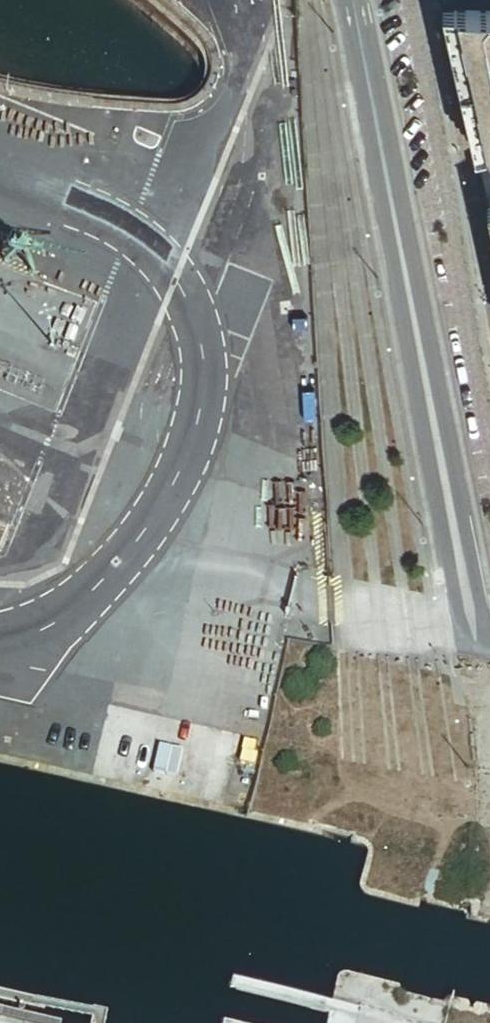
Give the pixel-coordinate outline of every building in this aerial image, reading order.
[(486,151),(489,150),(489,12),(454,11),(486,151)]
